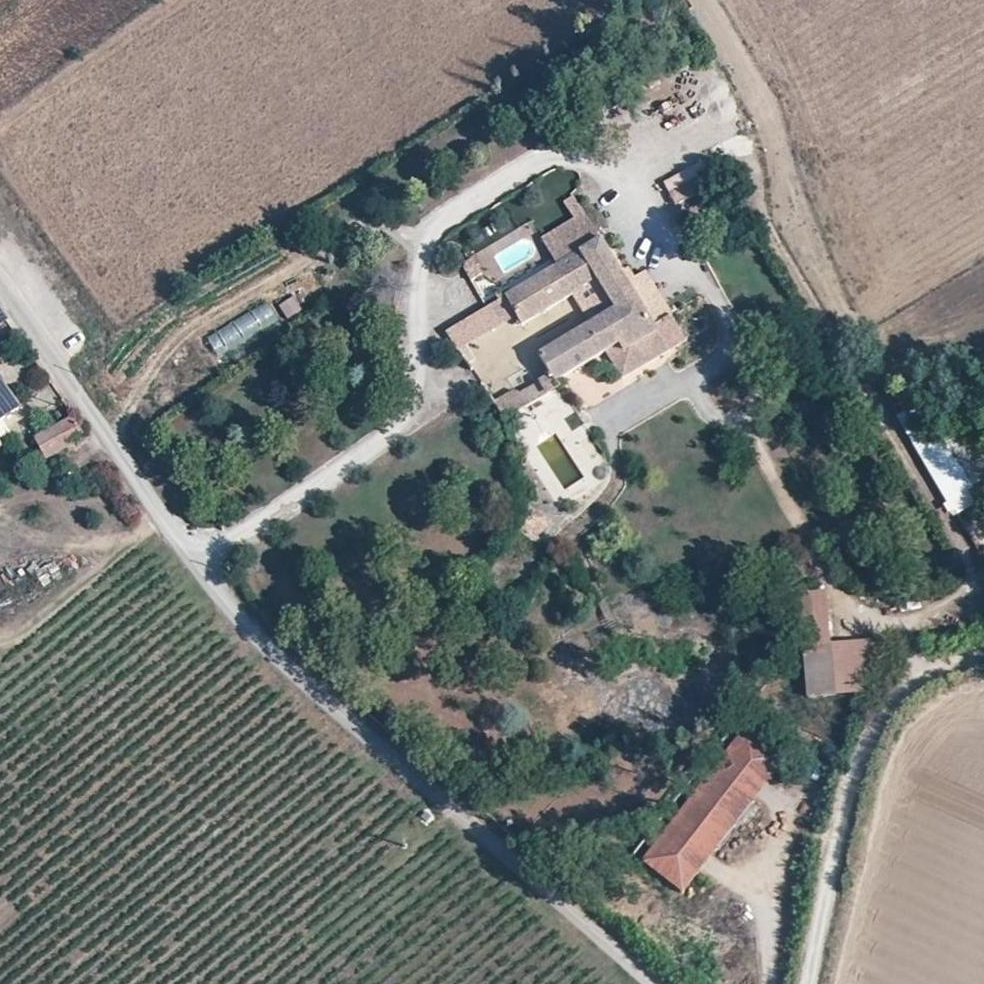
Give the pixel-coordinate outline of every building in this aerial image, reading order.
[(695,162),(662,182),(679,211),(712,191),(695,162)] [(558,264),(601,239),(585,212),(542,238),(558,264)] [(558,264),(503,297),(514,316),(520,326),(570,296),(586,322),(536,352),(548,372),(554,382),(617,346),(622,353),(656,332),(601,239),(558,264)] [(294,295),(278,304),(286,318),(302,309),(294,295)] [(514,316),(503,297),(443,333),(456,351),(514,316)] [(548,372),(493,403),(505,419),(558,389),(554,382),(548,372)] [(16,406),(0,384),(0,418),(16,406)] [(975,555),(983,549),(983,519),(914,403),(894,417),(975,555)] [(30,431),(41,452),(79,432),(68,412),(30,431)] [(880,639),(831,641),(830,590),(802,591),(805,695),(882,693),(880,639)] [(794,768),(754,736),(648,868),(688,900),(794,768)]
